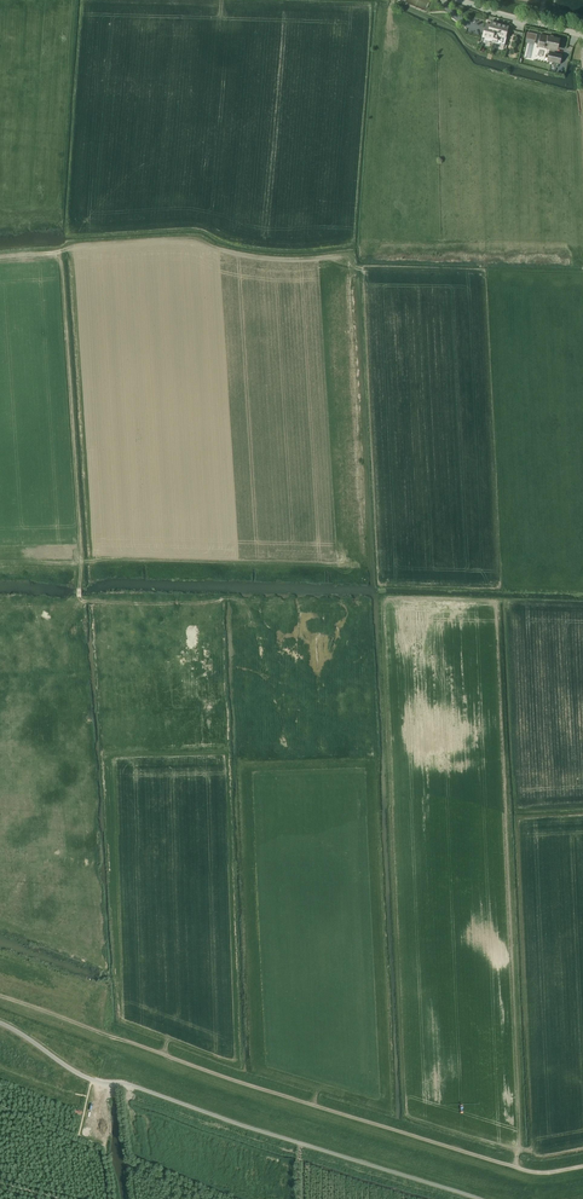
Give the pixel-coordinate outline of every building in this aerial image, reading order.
[(506,26),(492,22),(491,27),(486,25),(483,35),(494,38),(496,34),(503,36),(506,26)] [(548,37),(545,48),(555,50),(552,60),(566,64),(568,57),(562,56),(563,52),(565,41),(548,37)]
